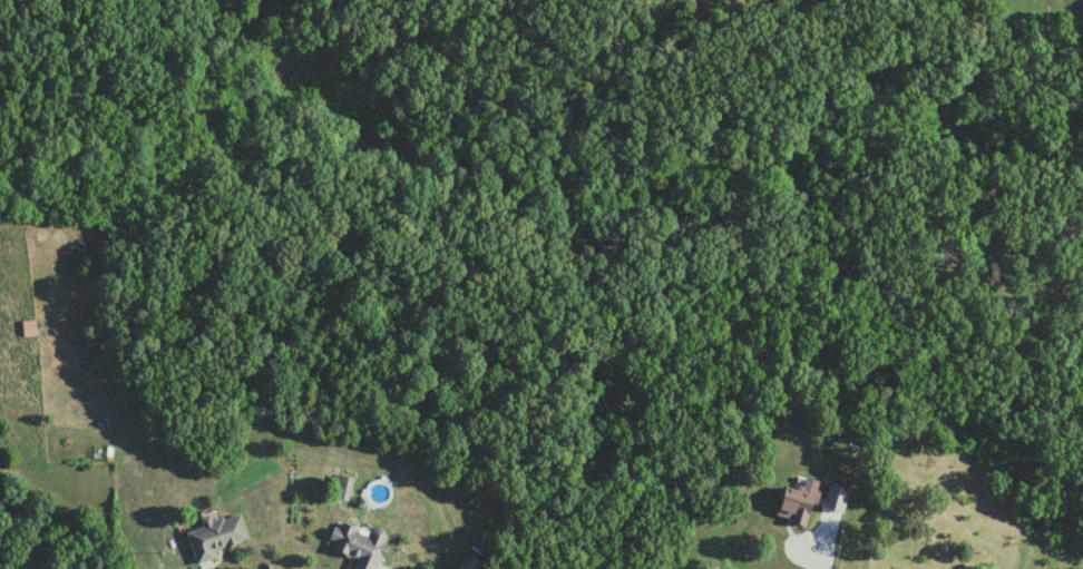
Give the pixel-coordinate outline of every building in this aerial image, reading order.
[(197,564),(218,558),(216,550),(248,541),(240,512),(202,522),(204,527),(188,532),(197,564)] [(345,568),(349,568),(377,568),(389,539),(339,519),(327,547),(350,556),(345,568)]
